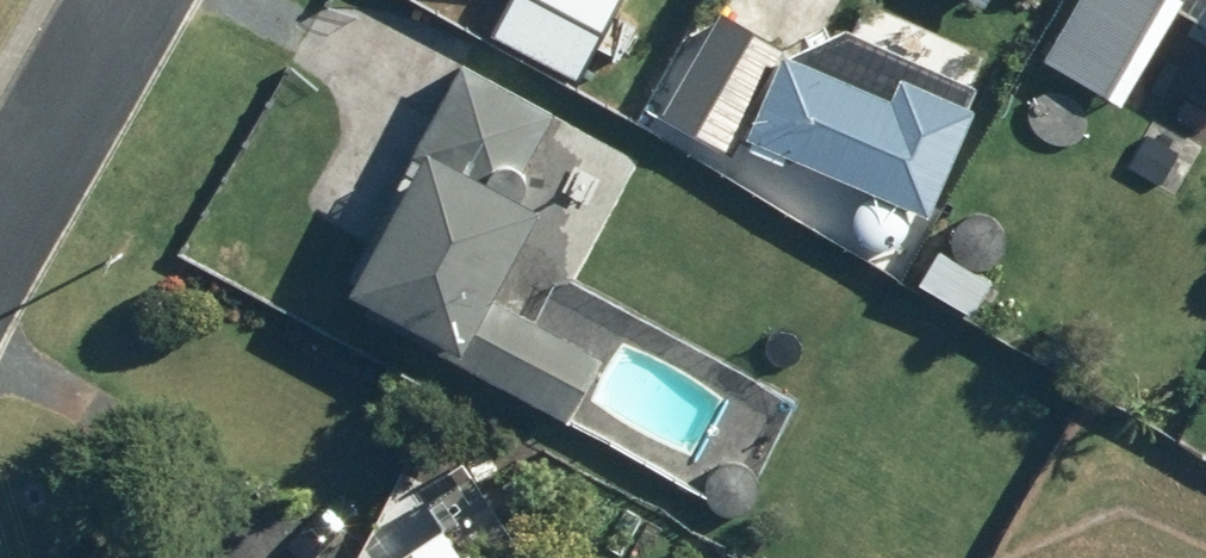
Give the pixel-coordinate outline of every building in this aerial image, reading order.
[(503,4),(594,52),(622,0),(505,0),(503,4)] [(1110,90),(1162,0),(1078,0),(1047,54),(1110,90)] [(791,149),(935,210),(982,100),(905,68),(895,91),(786,45),(749,130),(756,132),(752,143),(787,159),(791,149)] [(661,104),(710,131),(732,93),(681,65),(661,104)] [(430,133),(351,281),(467,343),(547,197),(430,133)] [(997,277),(941,242),(920,277),(976,312),(997,277)] [(606,351),(508,297),(471,359),(570,416),(606,351)] [(477,541),(451,557),(488,557),(477,541)]
